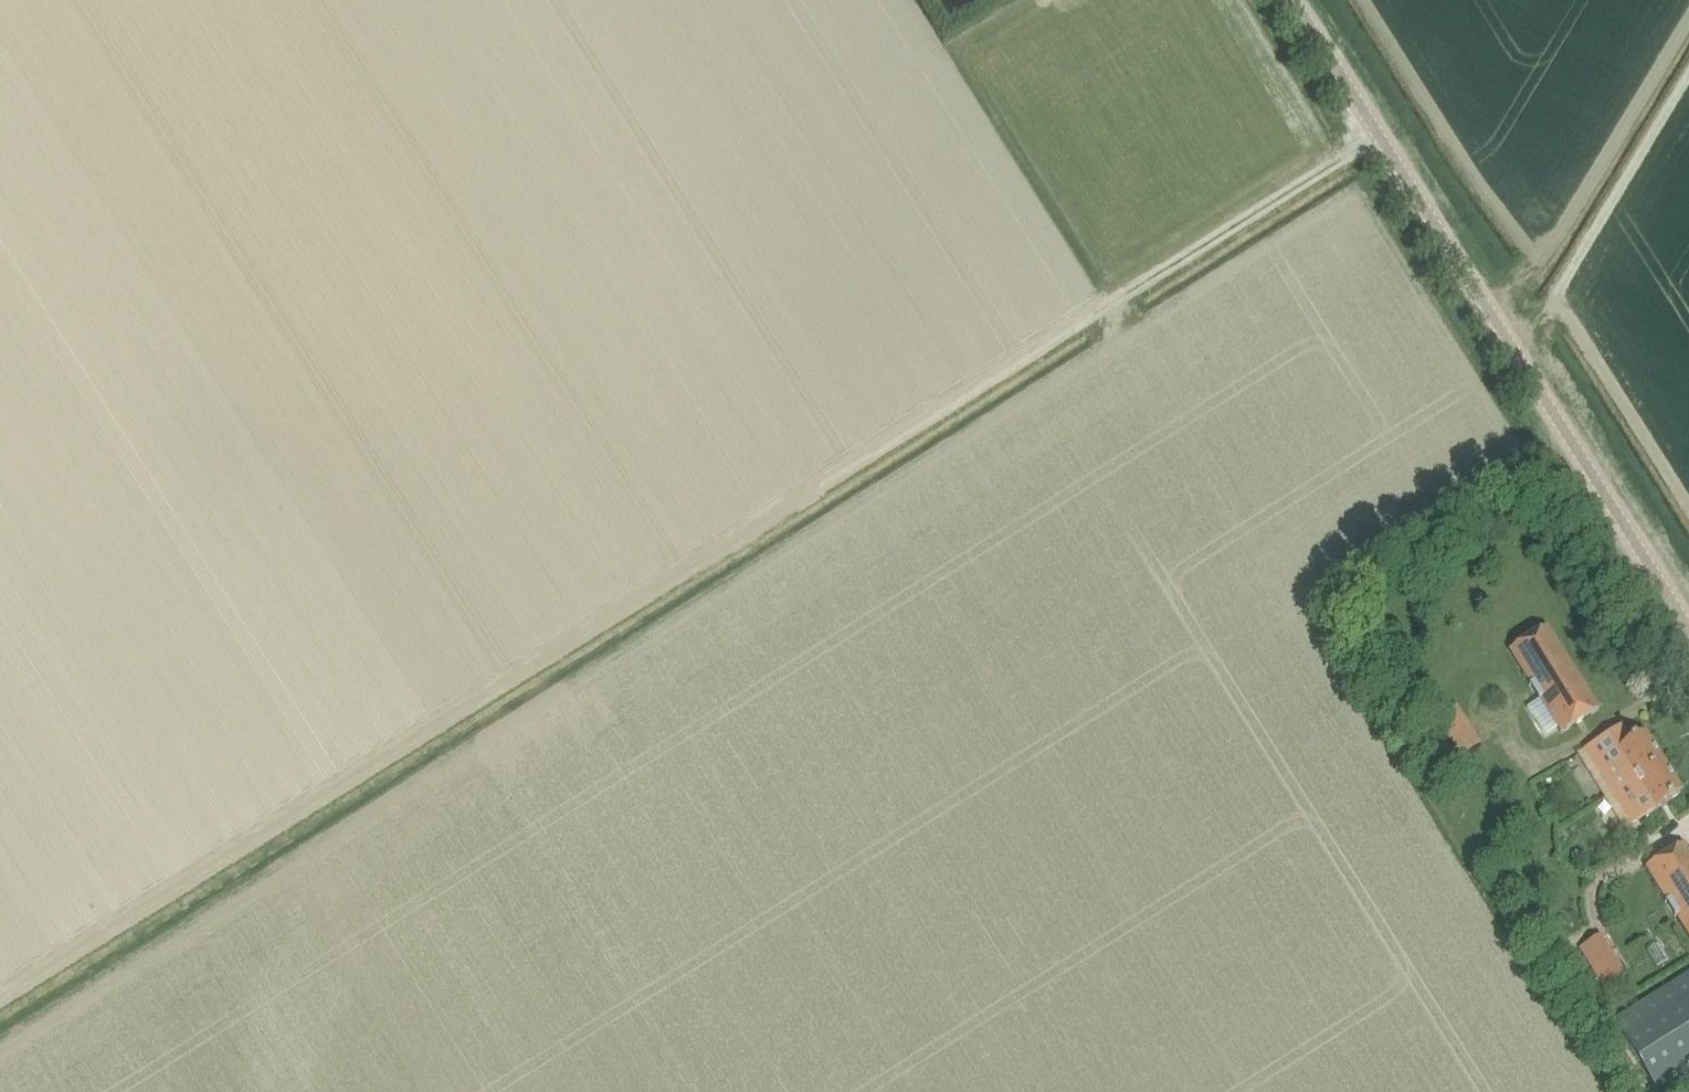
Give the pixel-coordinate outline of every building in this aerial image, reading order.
[(1547,626),(1509,649),(1560,732),(1598,709),(1547,626)] [(1456,705),(1436,717),(1459,755),(1479,742),(1456,705)] [(1662,763),(1643,733),(1632,740),(1623,725),(1584,749),(1612,794),(1662,763)] [(1630,823),(1680,793),(1662,763),(1612,794),(1630,823)] [(1644,867),(1688,940),(1688,856),(1681,843),(1644,867)] [(1598,935),(1578,948),(1601,984),(1621,972),(1598,935)] [(1688,1086),(1688,971),(1612,1020),(1657,1091),(1679,1091),(1688,1086)]
